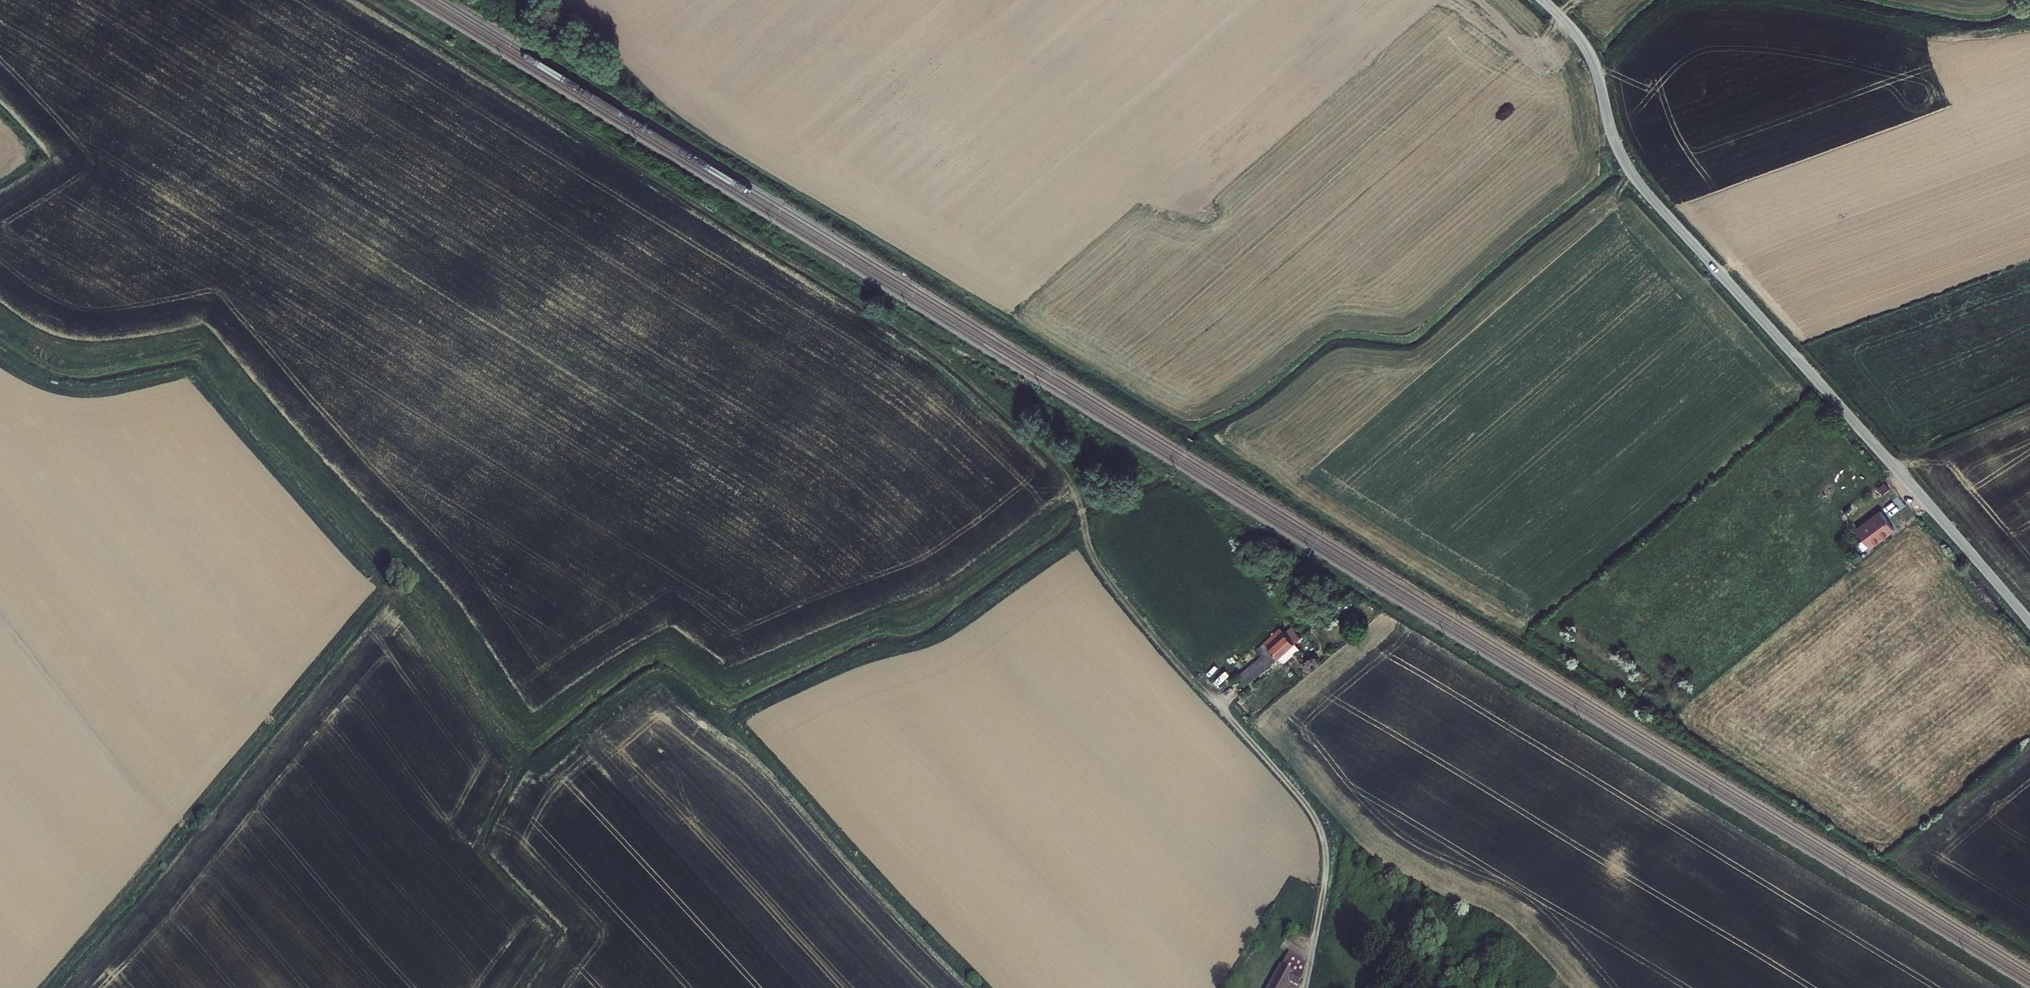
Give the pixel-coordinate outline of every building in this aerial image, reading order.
[(1893,492),(1881,502),(1886,507),(1889,505),(1898,498),(1893,492)] [(1898,498),(1889,505),(1893,510),(1903,503),(1898,497),(1898,498)] [(1879,545),(1877,542),(1893,531),(1884,516),(1866,528),(1864,524),(1858,529),(1857,529),(1872,551),(1879,545)] [(1301,642),(1288,626),(1268,643),(1235,672),(1231,669),(1214,684),(1220,692),(1238,677),(1245,685),(1281,659),(1282,661),(1299,648),(1297,645),(1301,642)] [(1302,651),(1299,648),(1282,661),(1284,663),(1287,663),(1302,651)] [(1307,958),(1291,948),(1286,957),(1306,965),(1307,958)] [(1306,965),(1286,957),(1268,987),(1284,987),(1293,973),(1301,978),(1303,974),(1306,965)]
